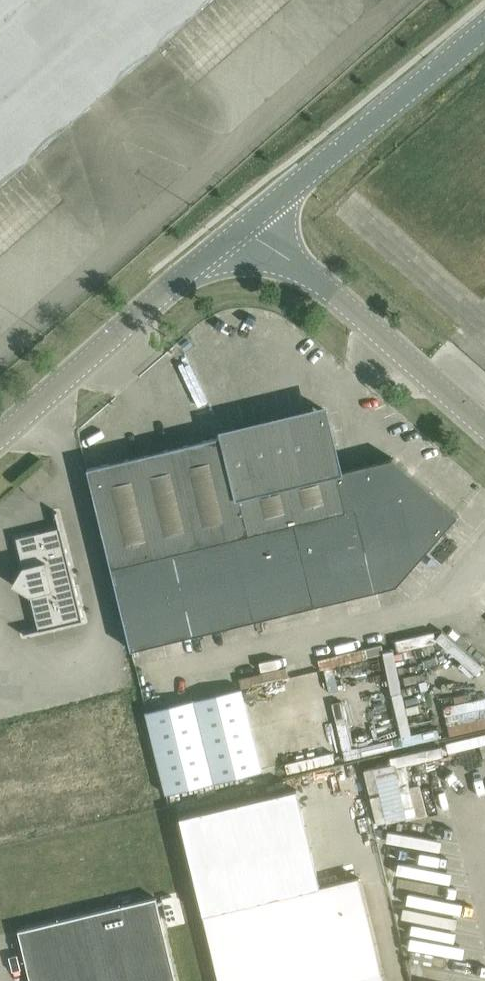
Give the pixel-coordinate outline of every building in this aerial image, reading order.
[(2,179),(4,181),(14,172),(12,170),(16,167),(18,169),(28,160),(26,158),(82,109),(81,107),(98,93),(99,94),(155,44),(157,47),(168,37),(165,35),(169,32),(171,34),(181,25),(179,23),(183,20),(185,22),(195,13),(193,11),(197,7),(199,10),(209,1),(209,0),(0,0),(0,181),(2,179)] [(458,514),(431,490),(394,457),(356,466),(337,471),(337,469),(339,469),(324,408),(224,432),(225,435),(169,448),(124,459),(87,468),(111,567),(131,651),(161,643),(191,636),(221,629),(251,622),(281,615),(311,607),(341,600),(371,593),(391,588),(458,514)] [(17,587),(72,573),(57,511),(56,511),(59,527),(17,537),(24,566),(13,584),(17,587)] [(23,633),(24,634),(84,620),(72,573),(17,587),(31,595),(38,628),(23,633)] [(148,709),(167,790),(261,768),(241,686),(148,709)] [(320,697),(290,700),(296,756),(337,752),(335,730),(324,731),(320,697)] [(288,740),(280,742),(279,734),(268,737),(273,762),(291,759),(288,740)] [(203,914),(219,980),(353,980),(382,974),(359,877),(319,886),(296,789),(180,817),(203,914)] [(18,930),(31,980),(176,980),(156,897),(18,930)]
